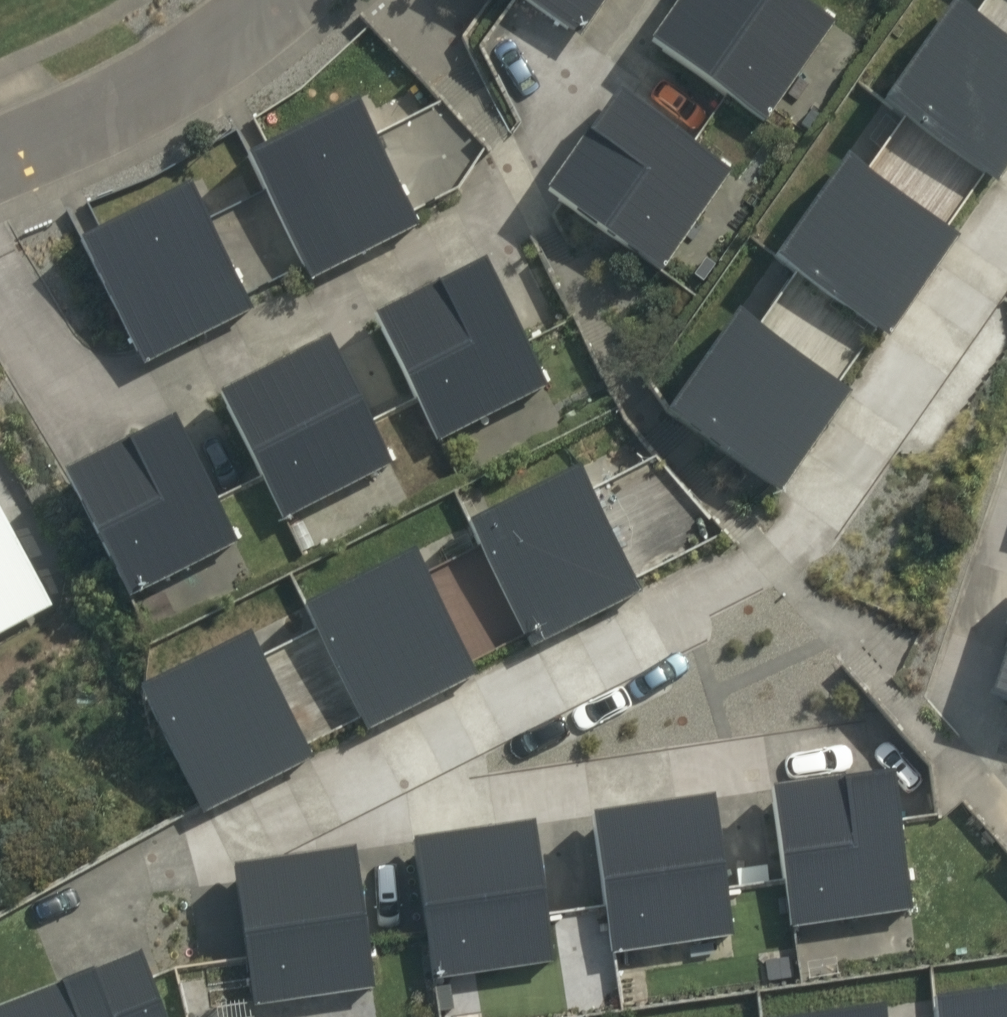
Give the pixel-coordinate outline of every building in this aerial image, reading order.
[(577,36),(602,0),(525,0),(577,36)] [(834,22),(803,0),(673,0),(645,40),(763,122),(834,22)] [(985,187),(1006,157),(1006,50),(940,4),(868,107),(985,187)] [(541,191),(658,271),(731,169),(613,88),(541,191)] [(239,156),(306,280),(415,222),(352,100),(239,156)] [(751,265),(868,346),(941,243),(823,162),(751,265)] [(142,366),(254,310),(186,181),(72,238),(142,366)] [(547,387),(479,257),(370,312),(437,442),(547,387)] [(650,412),(767,493),(840,391),(722,310),(650,412)] [(216,391),(281,518),(391,464),(325,335),(216,391)] [(60,468),(124,597),(238,539),(169,412),(60,468)] [(537,649),(647,595),(586,471),(475,525),(537,649)] [(51,606),(0,512),(0,634),(51,606)] [(372,731),(481,678),(422,552),(311,607),(372,731)] [(209,814),(317,759),(257,635),(148,691),(209,814)] [(917,911),(900,775),(779,789),(796,926),(917,911)] [(739,936),(720,799),(599,815),(618,953),(739,936)] [(558,961),(541,824),(419,840),(437,976),(558,961)] [(380,989),(362,851),(237,868),(256,1005),(380,989)] [(146,953),(0,1012),(0,1016),(171,1016),(146,953)] [(795,977),(792,957),(766,961),(769,980),(795,977)] [(942,993),(945,1016),(1006,1016),(1006,985),(942,993)] [(891,1004),(788,1016),(893,1016),(891,1004)]
